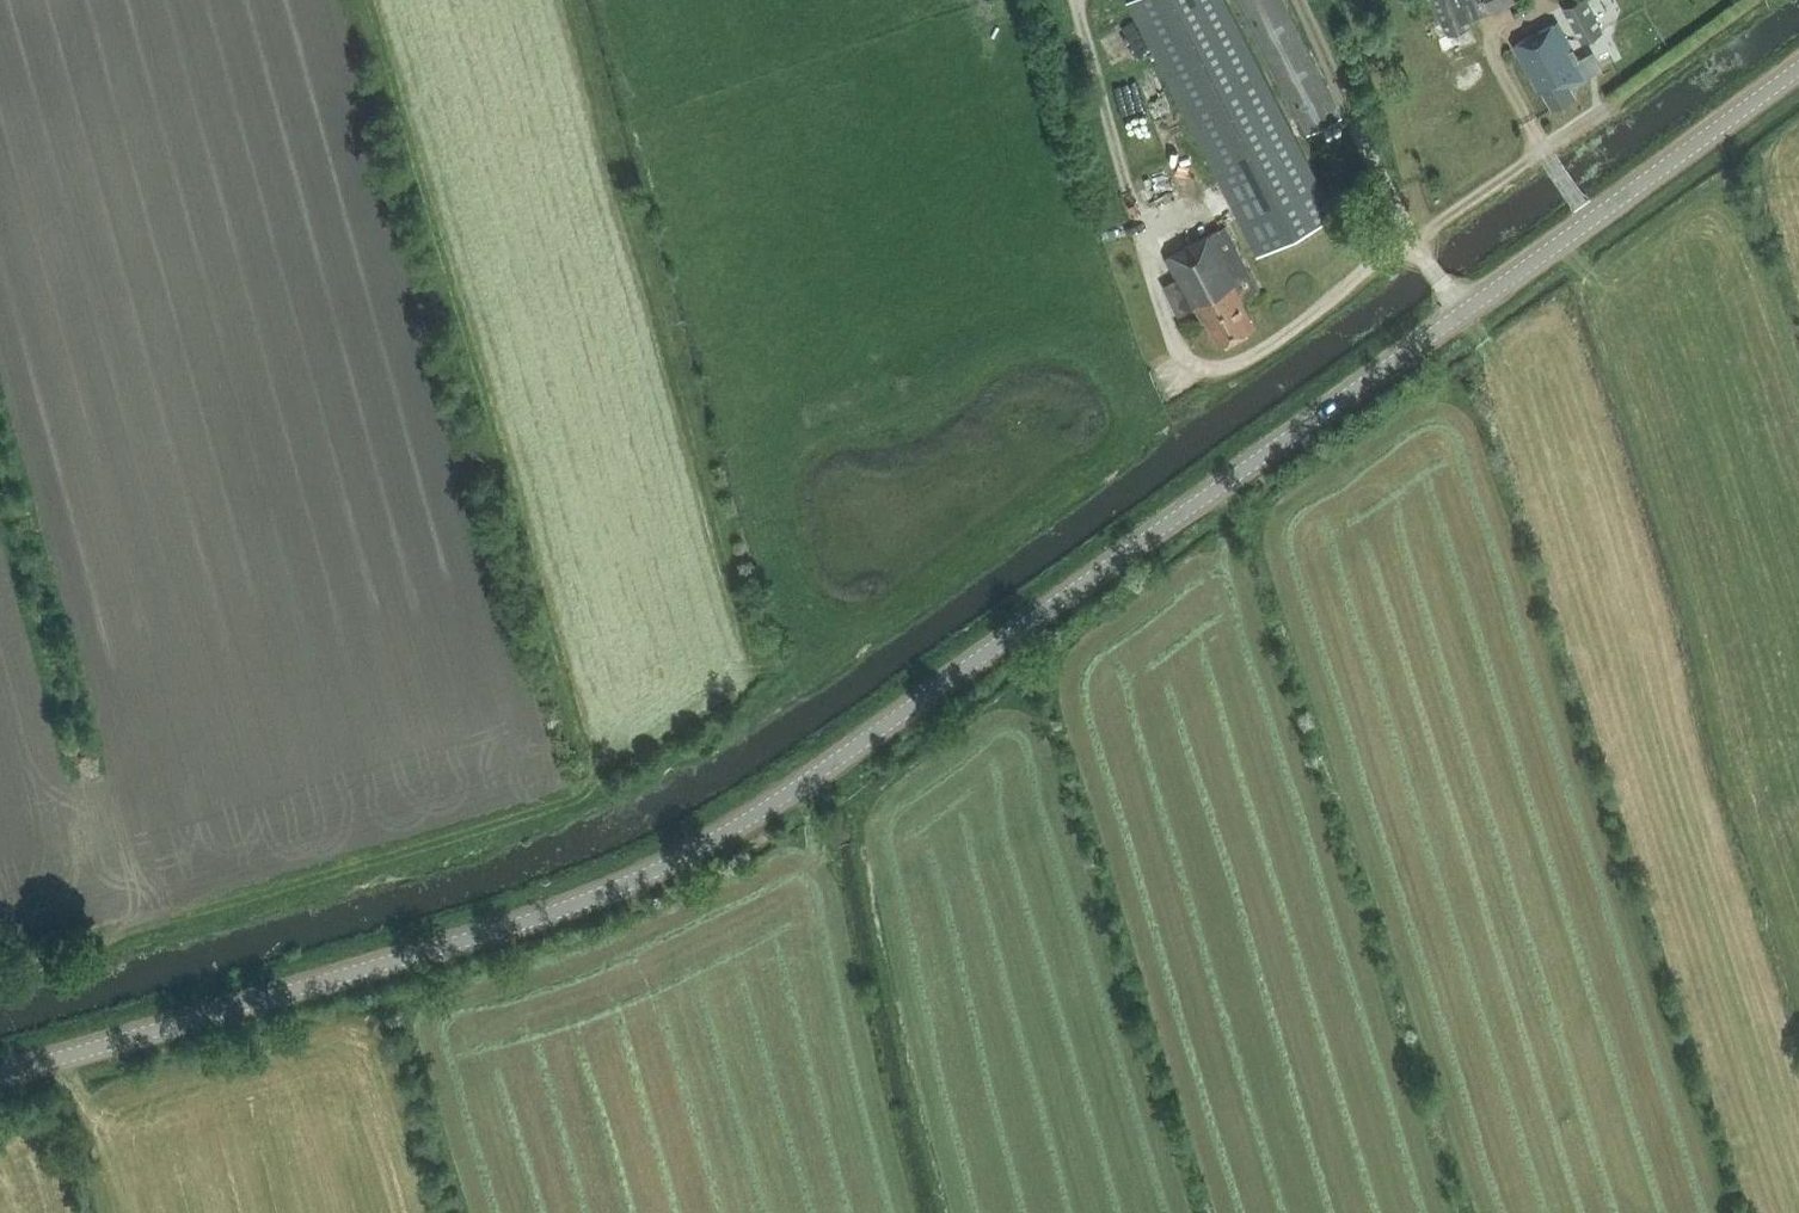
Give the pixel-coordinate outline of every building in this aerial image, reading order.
[(1133,8),(1257,251),(1329,214),(1329,215),(1340,209),(1233,0),(1129,0),(1133,8)] [(1305,134),(1344,115),(1286,0),(1238,0),(1297,117),(1305,134)] [(1447,33),(1470,24),(1460,0),(1434,0),(1447,33)] [(1492,9),(1516,0),(1489,0),(1492,9)] [(1582,42),(1604,30),(1591,4),(1598,0),(1575,0),(1564,6),(1582,42)] [(1585,69),(1611,55),(1606,45),(1578,60),(1557,20),(1513,43),(1539,91),(1542,89),(1551,107),(1575,95),(1570,85),(1588,75),(1585,69)] [(1259,294),(1224,224),(1210,231),(1209,234),(1163,257),(1175,279),(1162,286),(1178,315),(1194,307),(1200,319),(1205,317),(1219,343),(1254,325),(1243,302),(1259,294)]
